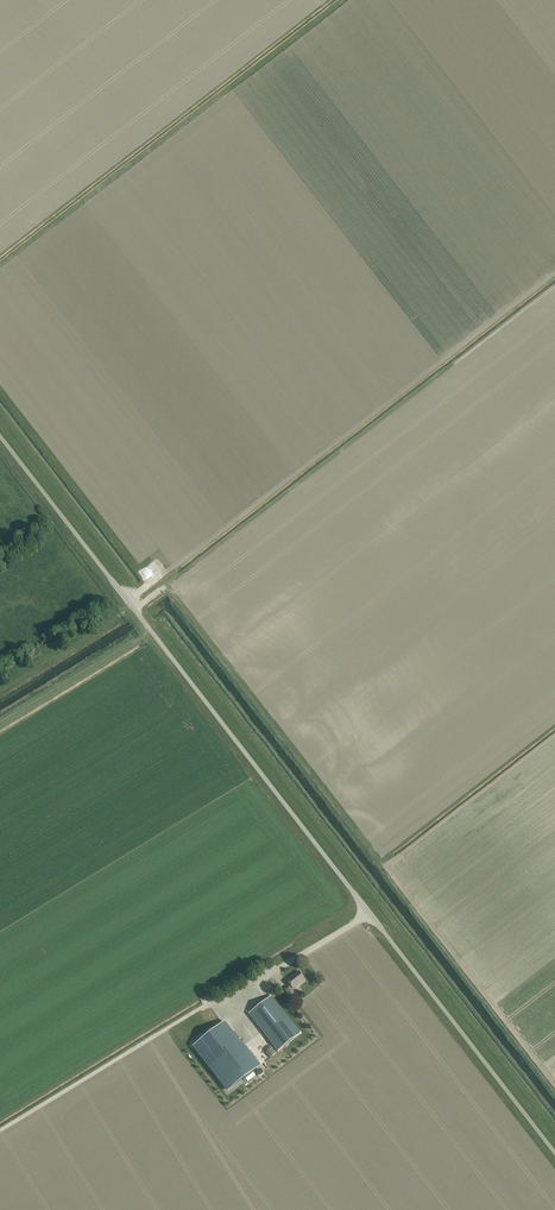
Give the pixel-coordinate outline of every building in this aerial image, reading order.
[(293,989),(305,980),(298,971),(287,981),(291,986),(289,987),(285,990),(290,995),(294,993),(291,990),(293,989)] [(278,1051),(300,1034),(272,997),(249,1014),(278,1051)] [(225,1022),(194,1046),(228,1090),(259,1066),(225,1022)]
